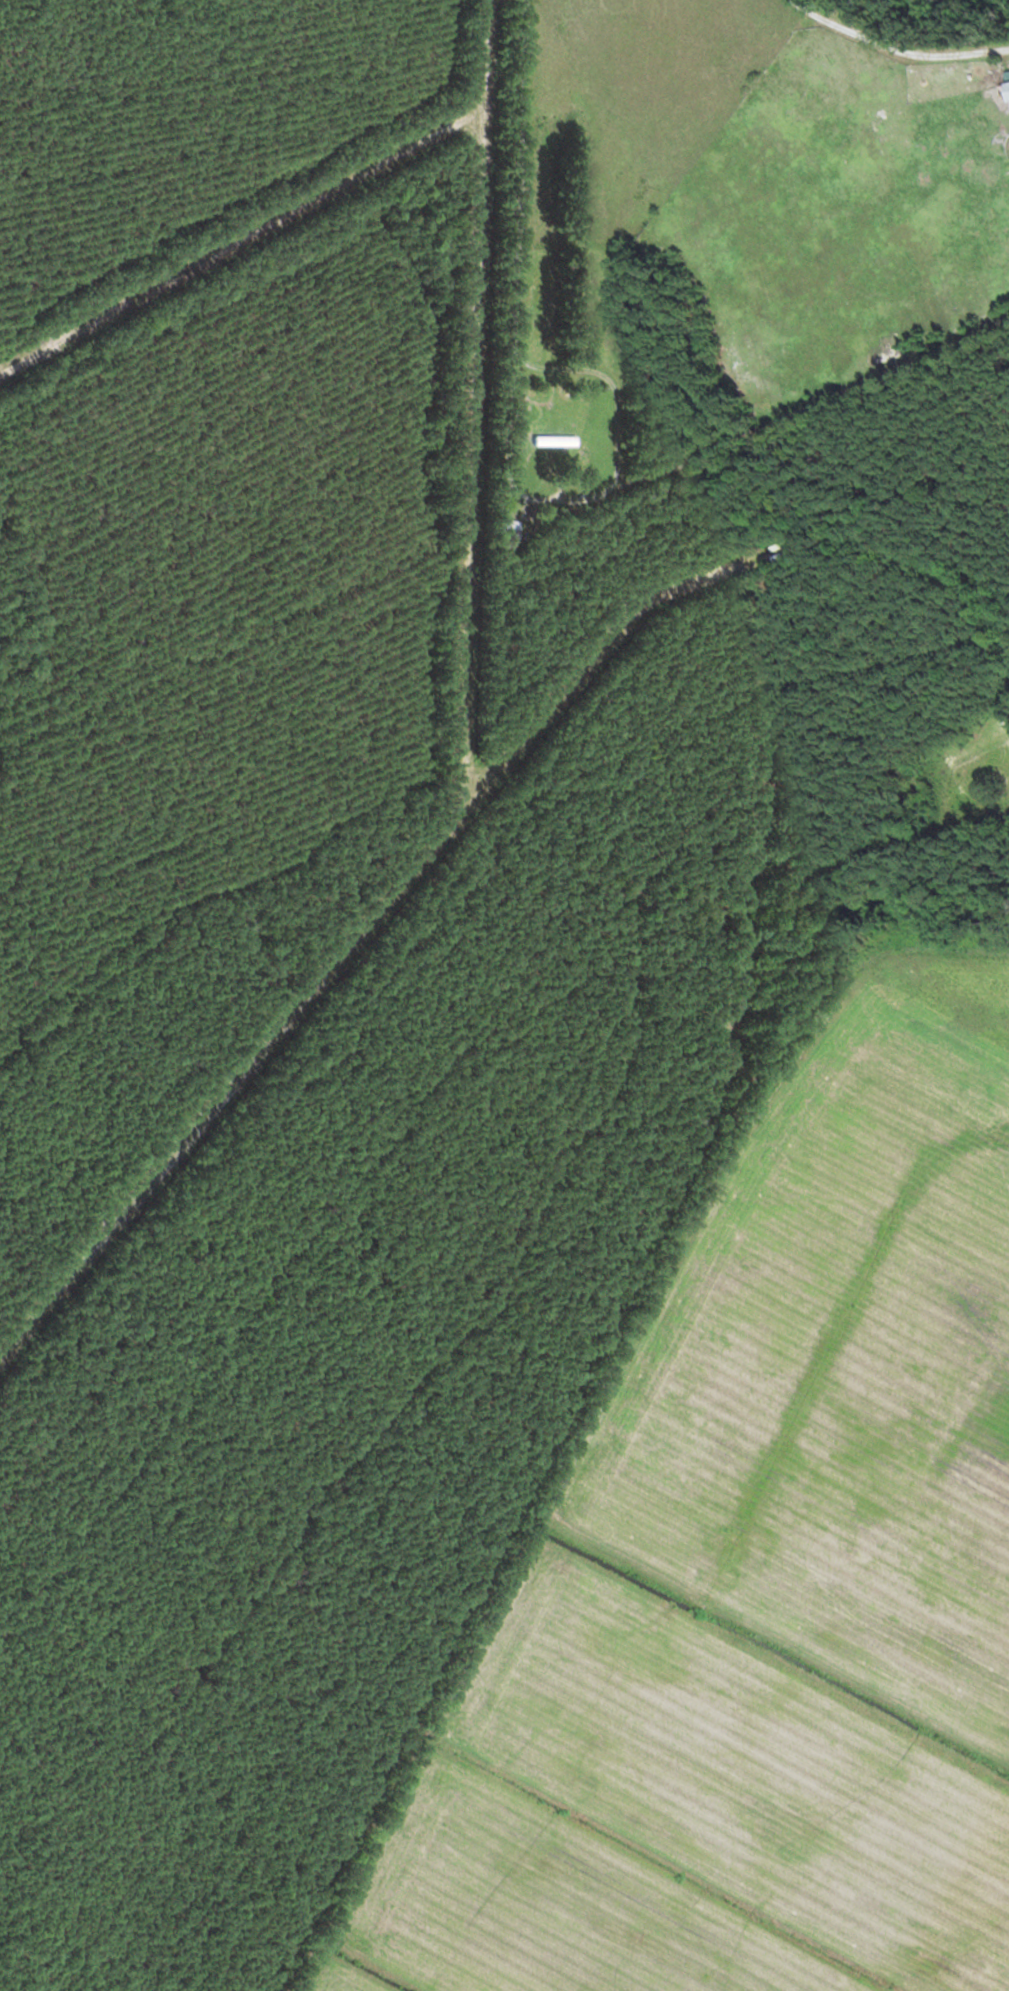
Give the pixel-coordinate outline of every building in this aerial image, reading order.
[(575,445),(575,436),(534,436),(534,445),(575,445)] [(498,542),(517,542),(518,522),(498,522),(498,542)]
